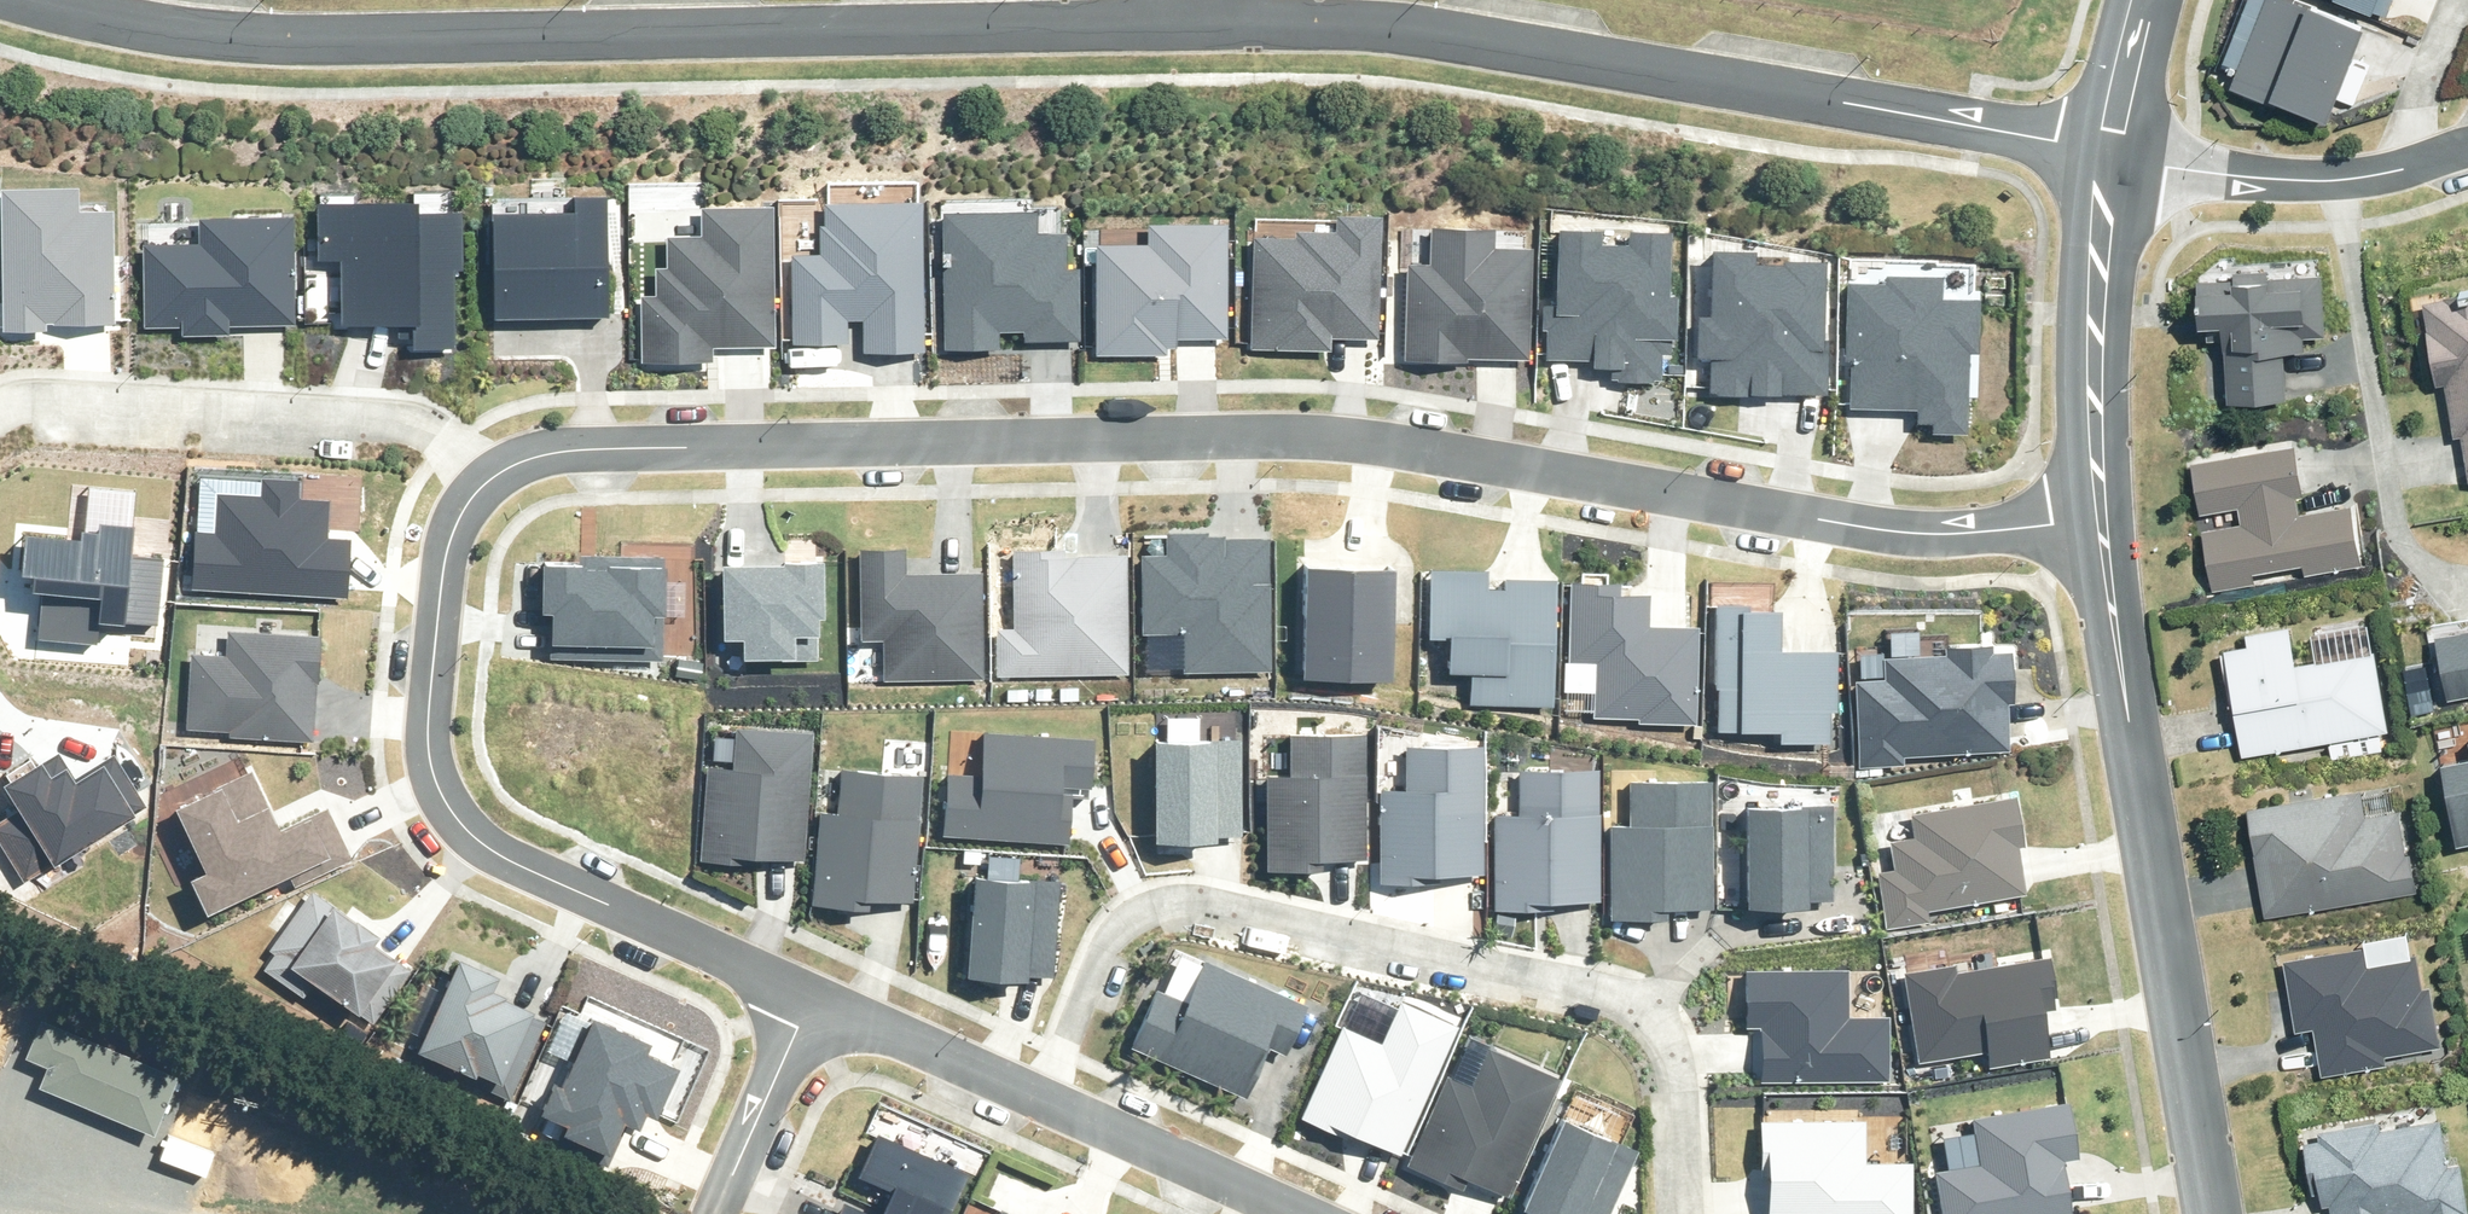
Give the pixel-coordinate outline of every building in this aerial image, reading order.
[(2273,0),(2266,0),(2229,92),(2268,108),(2270,102),(2323,123),(2358,34),(2273,0)] [(2328,4),(2370,20),(2373,13),(2382,16),(2388,0),(2330,0),(2328,4)] [(75,190),(1,191),(4,333),(47,332),(47,325),(116,324),(114,211),(76,212),(75,190)] [(575,212),(496,213),(499,317),(609,315),(606,197),(574,198),(575,212)] [(416,202),(317,206),(319,261),(341,260),(344,333),(406,330),(407,350),(458,348),(454,270),(462,269),(459,212),(416,214),(416,202)] [(824,258),(790,258),(793,345),(850,344),(849,321),(860,320),(861,354),(922,352),(918,203),(823,206),(824,258)] [(657,295),(641,295),(642,363),(715,362),(715,348),(773,348),(772,211),(703,212),(703,239),(668,240),(668,269),(657,269),(657,295)] [(1042,211),(940,213),(943,351),(1002,350),(1001,332),(1027,332),(1027,341),(1081,340),(1080,267),(1068,267),(1067,231),(1042,232),(1042,211)] [(1297,240),(1254,239),(1251,351),(1333,354),(1334,338),(1379,339),(1382,221),(1336,220),(1335,235),(1297,234),(1297,240)] [(200,246),(144,247),(146,330),(183,329),(184,338),(231,337),(231,329),(296,328),(293,222),(199,224),(200,246)] [(1148,246),(1099,247),(1100,356),(1166,355),(1166,350),(1178,350),(1178,340),(1229,340),(1228,226),(1148,226),(1148,246)] [(1428,264),(1410,263),(1406,364),(1473,366),(1473,358),(1529,360),(1533,252),(1495,250),(1496,231),(1430,228),(1428,264)] [(1606,229),(1558,229),(1558,307),(1549,307),(1549,358),(1596,358),(1596,366),(1616,366),(1616,384),(1664,384),(1664,358),(1679,358),(1679,293),(1673,293),(1673,232),(1630,232),(1630,244),(1606,244),(1606,229)] [(1755,253),(1714,252),(1713,319),(1701,319),(1700,362),(1711,362),(1711,395),(1826,396),(1828,262),(1755,261),(1755,253)] [(2328,256),(2209,262),(2216,405),(2292,401),(2289,339),(2332,336),(2328,256)] [(1886,282),(1846,282),(1845,409),(1921,409),(1921,427),(1933,427),(1933,436),(1971,436),(1972,350),(1979,350),(1979,299),(1944,298),(1944,278),(1886,277),(1886,282)] [(2421,304),(2438,396),(2448,447),(2458,446),(2465,484),(2467,484),(2467,295),(2421,304)] [(2368,563),(2360,503),(2290,513),(2282,447),(2196,458),(2201,494),(2213,584),(2368,563)] [(194,531),(191,590),(347,598),(350,540),(328,538),(330,500),(302,499),(302,483),(262,481),(261,497),(221,495),(219,532),(194,531)] [(44,592),(40,639),(96,644),(98,625),(127,627),(128,622),(159,625),(166,557),(135,554),(138,525),(100,522),(99,534),(82,533),(81,541),(24,536),(20,575),(37,576),(36,591),(44,592)] [(1166,555),(1141,556),(1143,637),(1183,637),(1184,676),(1274,674),(1270,539),(1211,540),(1211,534),(1166,535),(1166,555)] [(905,548),(860,549),(862,643),(883,642),(884,683),(986,681),(983,573),(905,575),(905,548)] [(1066,551),(1014,551),(1014,628),(999,628),(999,676),(1127,675),(1127,558),(1066,558),(1066,551)] [(670,552),(544,552),(544,654),(670,654),(670,552)] [(785,567),(723,568),(725,641),(741,641),(741,662),(819,660),(818,621),(826,621),(825,560),(785,561),(785,567)] [(1400,569),(1308,567),(1305,680),(1398,682),(1400,569)] [(1488,571),(1431,570),(1430,642),(1448,642),(1448,677),(1470,677),(1470,706),(1556,707),(1557,581),(1505,580),(1505,592),(1488,592),(1488,571)] [(1620,584),(1569,583),(1568,666),(1595,667),(1595,720),(1641,720),(1641,727),(1696,727),(1697,628),(1649,628),(1649,597),(1620,597),(1620,584)] [(1781,610),(1717,609),(1713,733),(1828,737),(1830,645),(1780,644),(1781,610)] [(2394,738),(2376,650),(2303,665),(2296,630),(2231,643),(2238,677),(2256,766),(2394,738)] [(193,655),(190,728),(227,729),(227,738),(317,742),(321,635),(227,631),(226,657),(193,655)] [(2448,703),(2467,699),(2467,633),(2437,638),(2448,703)] [(1889,676),(1858,678),(1865,765),(2020,753),(2011,646),(1887,656),(1889,676)] [(1155,852),(1241,854),(1243,717),(1157,715),(1155,852)] [(706,767),(699,862),(741,866),(741,858),(803,863),(813,735),(736,729),(733,769),(706,767)] [(1367,869),(1366,740),(1299,741),(1299,781),(1267,781),(1267,870),(1367,869)] [(975,778),(945,777),(942,846),(1088,853),(1093,748),(977,743),(975,778)] [(2427,758),(2443,846),(2467,842),(2467,750),(2427,758)] [(23,884),(147,810),(114,754),(76,777),(61,752),(6,784),(21,809),(0,821),(0,846),(23,884)] [(1485,896),(1484,757),(1405,757),(1405,788),(1377,788),(1378,897),(1485,896)] [(1601,901),(1601,770),(1517,771),(1517,815),(1496,815),(1496,912),(1551,912),(1551,901),(1601,901)] [(191,883),(208,918),(288,878),(294,891),(355,861),(328,809),(281,832),(252,774),(175,812),(207,875),(191,883)] [(840,811),(810,810),(806,926),(924,931),(930,782),(841,778),(840,811)] [(1631,827),(1610,828),(1614,927),(1717,923),(1712,788),(1629,791),(1631,827)] [(2404,795),(2248,818),(2264,921),(2419,897),(2404,795)] [(2026,846),(2018,797),(1912,815),(1916,835),(1888,840),(1892,867),(1874,870),(1885,932),(1930,925),(1928,913),(2028,896),(2020,847),(2026,846)] [(1836,810),(1752,810),(1751,921),(1835,922),(1836,810)] [(1058,883),(977,876),(968,980),(1028,985),(1028,978),(1050,980),(1058,883)] [(254,971),(361,1041),(413,964),(306,893),(254,971)] [(1178,951),(1133,1050),(1249,1103),(1271,1055),(1290,1063),(1313,1012),(1178,951)] [(2374,952),(2288,964),(2299,1041),(2318,1038),(2323,1072),(2440,1056),(2427,965),(2376,972),(2374,952)] [(1957,968),(1908,975),(1922,1065),(1986,1055),(1988,1068),(2050,1059),(2043,1014),(2061,1011),(2053,961),(1958,975),(1957,968)] [(461,964),(420,1054),(491,1086),(488,1093),(512,1103),(551,1015),(492,989),(496,979),(461,964)] [(1846,975),(1742,976),(1743,1089),(1891,1087),(1891,1020),(1847,1020),(1846,975)] [(1402,1159),(1463,1026),(1400,997),(1379,1043),(1344,1027),(1301,1120),(1339,1138),(1342,1132),(1402,1159)] [(556,1086),(543,1117),(569,1128),(565,1137),(603,1154),(600,1162),(608,1166),(625,1127),(640,1134),(647,1117),(660,1123),(684,1067),(650,1053),(653,1044),(593,1019),(563,1089),(556,1086)] [(1406,1181),(1482,1213),(1508,1213),(1564,1087),(1487,1054),(1472,1088),(1451,1079),(1406,1181)] [(1523,1213),(1610,1213),(1636,1159),(1632,1117),(1578,1092),(1523,1213)] [(2071,1103),(1970,1122),(1978,1164),(1932,1173),(1940,1213),(2062,1213),(2075,1211),(2066,1164),(2083,1161),(2071,1103)] [(2437,1114),(2316,1140),(2332,1213),(2459,1213),(2437,1114)] [(1774,1125),(1773,1213),(1915,1213),(1915,1168),(1861,1168),(1861,1126),(1774,1125)] [(969,1175),(879,1137),(861,1179),(895,1194),(886,1213),(952,1213),(969,1175)] [(839,1213),(870,1213),(844,1203),(839,1213)]
